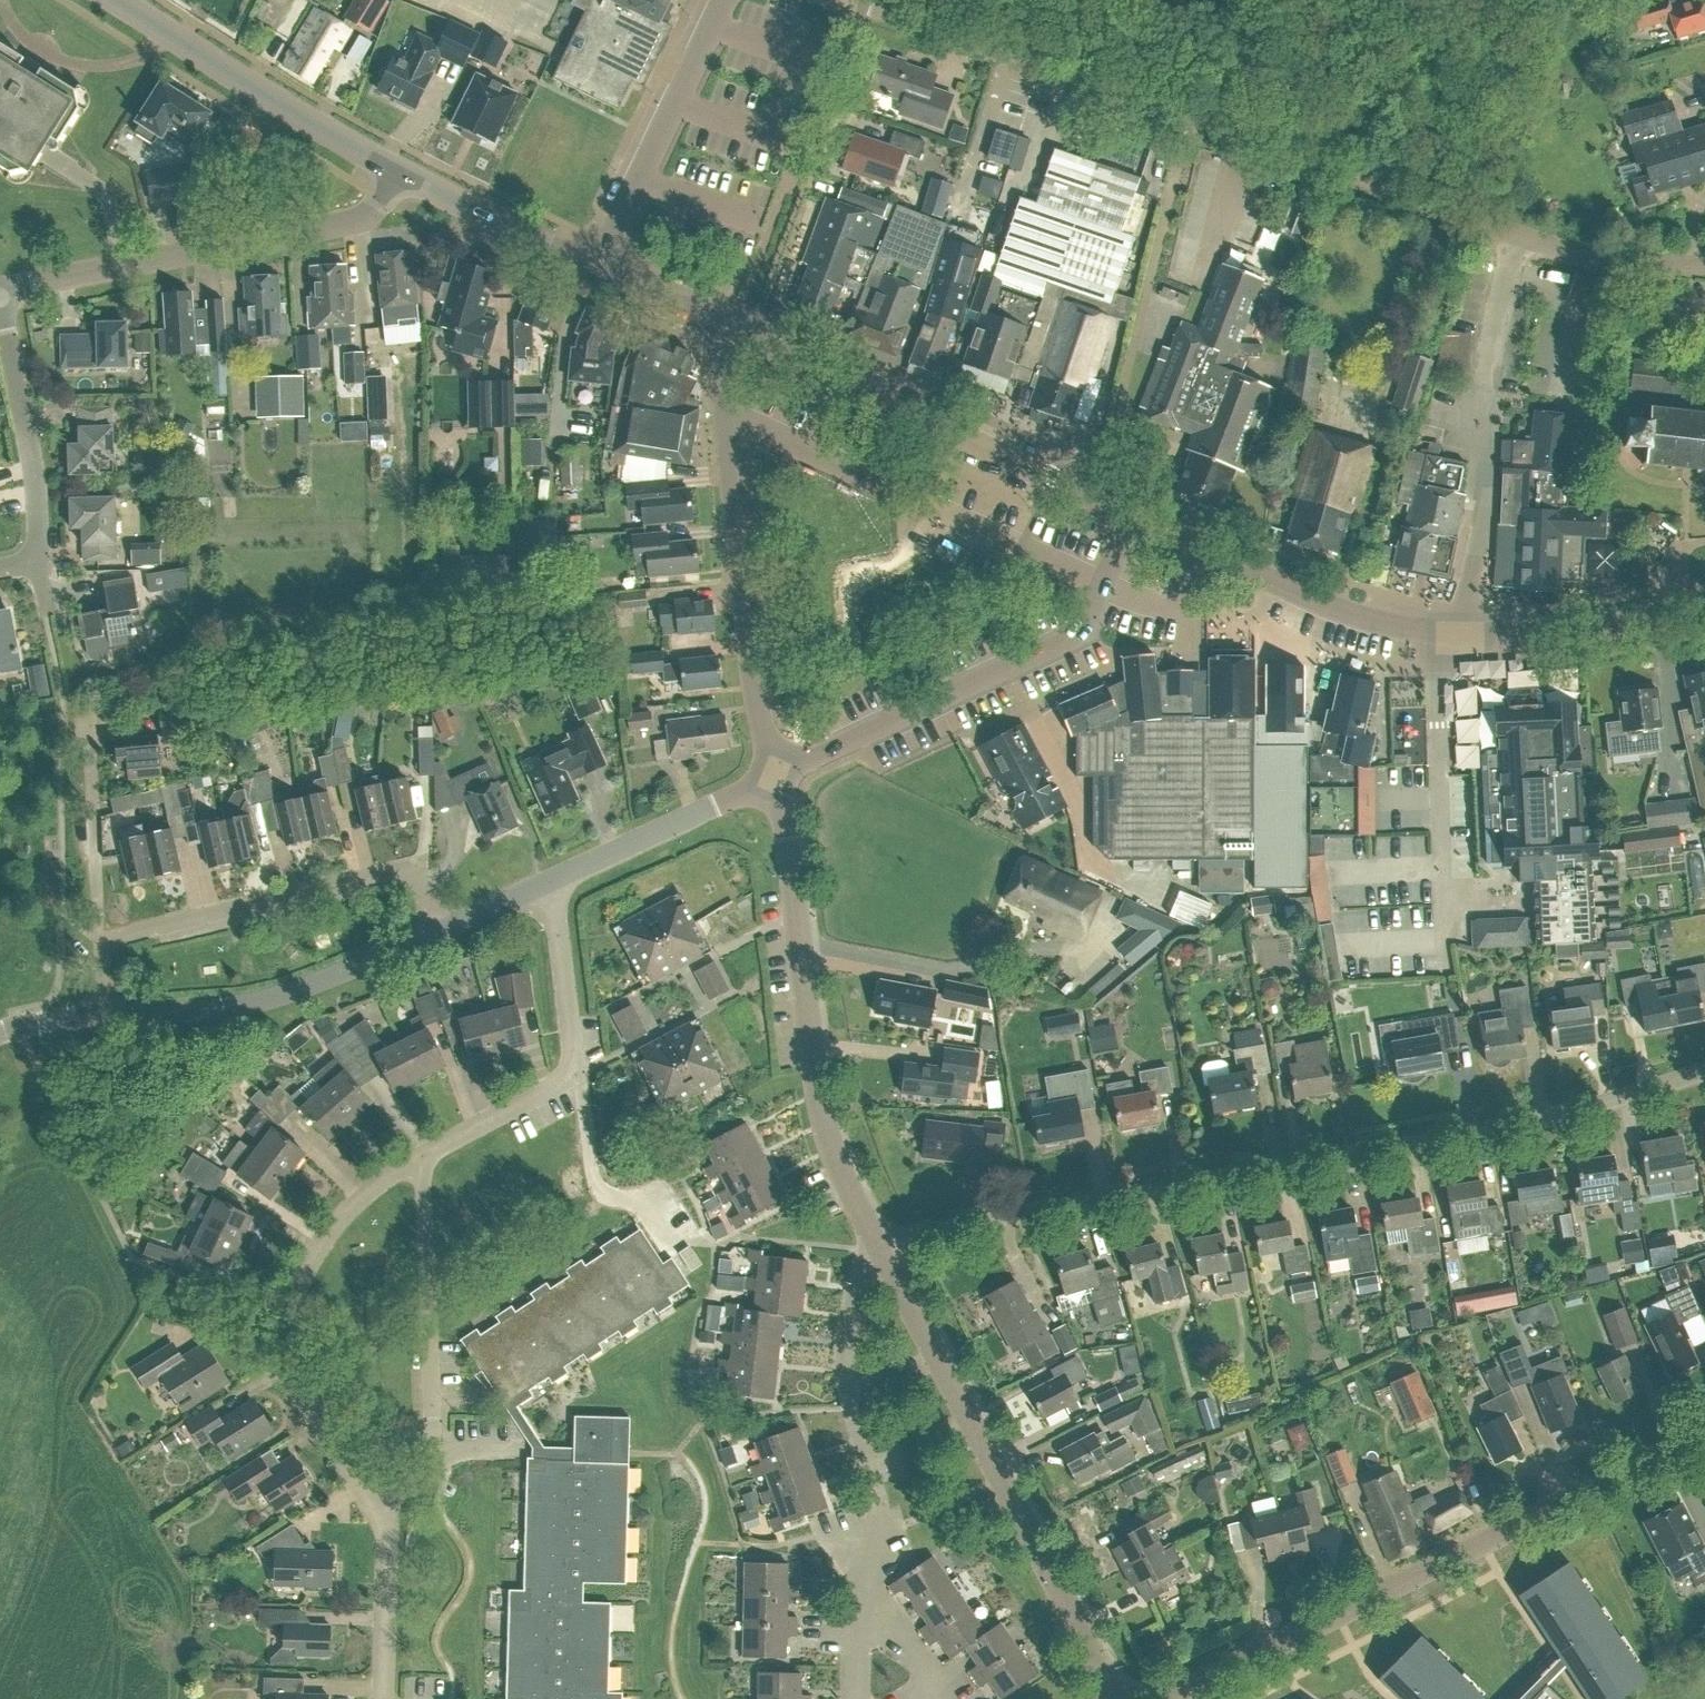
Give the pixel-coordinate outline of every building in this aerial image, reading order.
[(270,25),(289,33),(304,1),(302,0),(282,0),(270,25)] [(391,4),(383,0),(357,0),(345,19),(371,35),(391,4)] [(567,48),(562,58),(552,79),(565,85),(616,110),(631,79),(643,85),(670,27),(666,25),(670,17),(668,13),(672,5),(668,3),(669,0),(576,0),(573,6),(585,11),(567,48)] [(1683,0),(1675,0),(1670,1),(1669,0),(1668,0),(1633,10),(1639,30),(1671,21),(1676,36),(1704,28),(1704,18),(1700,0),(1699,0),(1684,4),(1683,0)] [(1610,23),(1627,19),(1623,6),(1606,10),(1610,23)] [(341,51),(353,30),(316,8),(288,55),(290,56),(284,66),(313,83),(316,78),(335,47),(341,51)] [(395,55),(379,89),(397,98),(395,102),(413,111),(415,107),(416,108),(433,74),(432,73),(440,56),(464,67),(480,35),(451,20),(440,44),(419,34),(406,60),(395,55)] [(344,65),(359,71),(369,48),(355,41),(344,65)] [(86,98),(0,44),(0,168),(21,181),(48,138),(58,144),(86,98)] [(940,128),(952,95),(931,88),(935,76),(881,57),(869,93),(904,105),(901,114),(940,128)] [(481,139),(493,145),(518,94),(476,74),(451,125),(464,131),(461,136),(478,144),(481,139)] [(189,145),(208,114),(163,86),(151,105),(152,106),(134,133),(153,145),(164,129),(189,145)] [(1627,135),(1627,136),(1640,179),(1632,182),(1640,208),(1657,203),(1654,193),(1689,183),(1690,185),(1704,181),(1704,125),(1679,132),(1675,119),(1670,102),(1637,111),(1637,110),(1621,115),(1627,135)] [(966,145),(970,131),(955,127),(951,141),(966,145)] [(920,159),(926,142),(894,131),(889,147),(854,135),(843,169),(893,186),(904,154),(920,159)] [(996,133),(987,161),(1008,167),(1016,139),(996,133)] [(1046,177),(1045,178),(1084,191),(1089,193),(1089,192),(1091,184),(1097,165),(1093,164),(1054,151),(1053,154),(1051,161),(1050,163),(1046,176),(1046,177)] [(903,157),(899,176),(912,179),(916,160),(903,157)] [(153,204),(212,193),(206,162),(147,173),(153,204)] [(1130,207),(1089,193),(1084,191),(1045,178),(1043,185),(1041,189),(1036,203),(1020,198),(1012,224),(993,278),(983,275),(971,309),(981,312),(963,363),(965,364),(1003,376),(1010,379),(1014,380),(1014,379),(1015,379),(1018,368),(1022,369),(1024,365),(1024,364),(1051,286),(1066,291),(1113,307),(1117,295),(1136,238),(1135,237),(1124,234),(1124,233),(1126,227),(1131,210),(1132,207),(1130,207)] [(995,201),(1000,184),(981,179),(976,195),(995,201)] [(922,211),(942,217),(951,185),(931,180),(922,211)] [(850,277),(862,244),(873,248),(888,204),(841,187),(836,201),(826,197),(802,262),(808,265),(792,310),(827,323),(844,275),(850,277)] [(991,221),(995,204),(977,201),(974,218),(991,221)] [(862,244),(850,277),(866,283),(846,335),(895,354),(905,328),(904,328),(919,289),(920,290),(944,224),(896,205),(878,250),(873,248),(862,244)] [(1310,236),(1312,216),(1300,214),(1293,234),(1310,236)] [(946,240),(942,239),(929,283),(933,284),(925,311),(929,312),(910,362),(935,371),(954,322),(954,321),(958,322),(980,251),(961,245),(946,240)] [(1171,288),(1210,294),(1216,254),(1177,248),(1171,288)] [(382,309),(384,327),(419,323),(417,305),(412,251),(377,255),(382,309)] [(452,351),(464,354),(487,361),(498,322),(483,318),(487,305),(480,303),(489,271),(457,262),(451,284),(442,282),(437,301),(445,303),(439,326),(455,331),(455,333),(457,333),(452,351)] [(1238,343),(1249,315),(1262,279),(1222,264),(1197,328),(1180,321),(1165,362),(1158,359),(1137,413),(1179,430),(1180,428),(1194,433),(1187,450),(1191,452),(1175,493),(1219,510),(1235,469),(1241,472),(1274,388),(1240,375),(1247,357),(1260,357),(1261,346),(1238,343)] [(331,312),(332,328),(355,327),(353,295),(347,296),(345,265),(328,266),(330,297),(334,297),(335,311),(331,312)] [(310,329),(332,328),(331,312),(335,311),(334,297),(330,297),(328,266),(311,267),(313,297),(308,297),(310,329)] [(281,318),(280,305),(281,305),(280,277),(247,279),(247,285),(246,285),(248,309),(240,310),(241,338),(249,337),(289,335),(288,318),(281,318)] [(546,331),(558,298),(531,288),(519,321),(514,321),(514,356),(532,356),(532,325),(546,331)] [(1063,300),(1113,317),(1113,319),(1124,322),(1132,300),(1117,295),(1113,307),(1066,291),(1063,300)] [(194,310),(193,293),(165,295),(167,331),(161,331),(163,355),(194,353),(194,347),(210,345),(210,353),(228,351),(224,300),(207,301),(207,309),(194,310)] [(1063,300),(1034,386),(1036,386),(1029,407),(1071,421),(1088,375),(1093,376),(1113,319),(1113,317),(1063,300)] [(616,350),(627,326),(587,308),(575,334),(579,336),(577,341),(576,348),(571,349),(567,381),(611,386),(615,350),(616,350)] [(62,369),(114,368),(128,367),(128,353),(127,323),(97,324),(98,335),(61,336),(62,369)] [(689,465),(698,410),(681,407),(683,396),(692,378),(687,376),(694,362),(691,355),(641,331),(632,352),(629,354),(623,367),(613,405),(604,451),(689,465)] [(299,371),(323,369),(321,335),(297,336),(299,371)] [(136,355),(151,355),(150,336),(135,336),(136,355)] [(346,385),(366,384),(365,353),(345,354),(346,385)] [(1406,355),(1397,382),(1422,390),(1431,363),(1406,355)] [(1314,423),(1321,361),(1295,358),(1287,420),(1314,423)] [(1693,367),(1644,362),(1633,361),(1630,390),(1663,394),(1661,410),(1654,409),(1650,404),(1647,407),(1652,412),(1651,414),(1641,413),(1640,423),(1626,422),(1624,449),(1648,451),(1647,459),(1642,463),(1644,466),(1649,462),(1672,465),(1672,466),(1671,470),(1675,470),(1675,467),(1675,466),(1683,467),(1698,468),(1698,469),(1698,473),(1701,473),(1702,470),(1702,468),(1704,468),(1704,410),(1703,414),(1692,413),(1680,412),(1680,407),(1677,407),(1676,411),(1671,411),(1672,404),(1673,395),(1690,396),(1693,367)] [(258,418),(304,418),(304,378),(257,379),(258,418)] [(470,430),(516,428),(514,381),(469,383),(470,430)] [(153,396),(140,397),(140,409),(153,409),(153,396)] [(537,400),(538,417),(549,417),(549,400),(537,400)] [(70,475),(99,474),(114,474),(112,408),(79,409),(80,445),(69,446),(70,475)] [(1497,524),(1494,589),(1518,590),(1558,591),(1558,581),(1581,582),(1583,537),(1604,538),(1605,513),(1605,510),(1579,509),(1567,509),(1569,474),(1566,474),(1569,451),(1574,415),(1535,411),(1531,442),(1514,442),(1513,463),(1504,462),(1501,524),(1497,524)] [(389,428),(370,430),(371,443),(390,442),(389,428)] [(1337,555),(1349,512),(1361,495),(1374,448),(1311,430),(1292,496),(1299,498),(1286,541),(1337,555)] [(173,432),(168,442),(182,449),(187,440),(173,432)] [(539,439),(519,439),(519,466),(540,466),(539,439)] [(187,440),(182,449),(196,457),(201,447),(187,440)] [(563,486),(583,485),(582,449),(562,450),(563,486)] [(1387,507),(1408,512),(1405,527),(1402,526),(1393,566),(1449,578),(1458,539),(1456,539),(1465,495),(1461,494),(1467,466),(1400,450),(1387,507)] [(498,456),(484,457),(485,470),(498,470),(498,456)] [(1269,493),(1271,480),(1260,479),(1258,491),(1269,493)] [(660,492),(659,480),(625,484),(628,510),(642,509),(644,525),(692,519),(689,489),(660,492)] [(117,559),(115,498),(70,499),(71,529),(83,529),(84,560),(117,559)] [(519,523),(520,563),(557,561),(556,522),(519,523)] [(666,544),(665,532),(632,536),(635,563),(637,578),(698,571),(695,540),(666,544)] [(1379,545),(1375,564),(1387,567),(1392,548),(1379,545)] [(462,556),(462,547),(441,547),(442,584),(512,584),(512,556),(462,556)] [(165,571),(146,574),(149,593),(169,590),(165,571)] [(137,644),(133,617),(140,616),(134,577),(104,583),(109,610),(78,615),(83,640),(86,640),(88,653),(89,656),(92,659),(96,661),(100,661),(109,659),(108,650),(137,644)] [(621,610),(648,607),(647,592),(619,594),(621,610)] [(695,604),(695,599),(677,601),(678,606),(658,608),(660,626),(661,626),(662,635),(677,633),(677,634),(714,629),(710,602),(695,604)] [(21,669),(10,611),(0,613),(0,673),(21,669)] [(663,666),(662,652),(631,655),(633,675),(663,672),(664,684),(682,682),(682,692),(721,689),(718,659),(680,662),(680,665),(663,666)] [(1105,684),(1057,705),(1071,737),(1076,737),(1076,777),(1093,777),(1093,846),(1108,860),(1199,860),(1199,894),(1245,894),(1244,860),(1255,860),(1255,888),(1306,889),(1307,755),(1307,746),(1307,745),(1272,745),(1265,745),(1255,744),(1255,717),(1209,717),(1193,717),(1193,670),(1167,670),(1167,672),(1156,672),(1154,654),(1122,657),(1124,681),(1107,688),(1105,684)] [(1209,658),(1209,717),(1255,717),(1255,658),(1209,658)] [(50,696),(44,665),(27,668),(32,699),(50,696)] [(1266,667),(1266,733),(1272,733),(1272,745),(1307,745),(1308,740),(1308,720),(1308,717),(1303,717),(1303,668),(1279,667),(1271,667),(1266,667)] [(1684,679),(1691,711),(1679,714),(1702,816),(1704,815),(1704,674),(1684,679)] [(1308,720),(1308,740),(1323,742),(1321,751),(1313,751),(1313,855),(1323,855),(1323,835),(1349,835),(1371,835),(1371,769),(1366,767),(1373,738),(1359,735),(1372,683),(1362,681),(1341,676),(1333,713),(1328,712),(1325,723),(1308,720)] [(580,718),(600,708),(586,681),(567,691),(580,718)] [(1652,690),(1650,687),(1624,690),(1623,694),(1617,695),(1621,724),(1604,726),(1608,756),(1661,750),(1659,729),(1661,729),(1656,690),(1652,690)] [(1541,707),(1541,694),(1536,689),(1509,690),(1504,695),(1505,708),(1494,709),(1496,738),(1497,738),(1498,749),(1486,749),(1481,754),(1483,801),(1487,863),(1493,868),(1533,866),(1536,946),(1581,944),(1597,943),(1593,863),(1599,863),(1594,775),(1587,776),(1585,726),(1575,726),(1574,704),(1543,705),(1544,707),(1541,707)] [(132,714),(145,711),(141,690),(127,693),(132,714)] [(253,723),(265,717),(257,702),(246,707),(253,723)] [(164,736),(198,733),(196,705),(161,708),(164,736)] [(450,718),(446,708),(434,713),(445,738),(462,732),(455,716),(450,718)] [(231,731),(242,730),(239,710),(229,711),(231,731)] [(629,731),(654,728),(652,711),(627,714),(629,731)] [(727,752),(723,717),(701,719),(700,717),(666,721),(671,761),(692,759),(692,752),(704,751),(704,754),(727,752)] [(1001,788),(1044,764),(1023,724),(979,747),(1001,788)] [(540,754),(522,762),(528,776),(545,813),(578,798),(569,779),(578,776),(578,777),(586,774),(582,766),(602,757),(588,727),(569,735),(571,740),(540,754)] [(419,739),(433,738),(433,728),(418,728),(419,739)] [(161,777),(157,737),(117,741),(119,767),(130,766),(131,779),(161,777)] [(434,775),(434,764),(433,739),(419,739),(420,776),(434,775)] [(334,756),(340,786),(355,782),(346,748),(333,751),(334,756)] [(327,789),(340,786),(334,756),(320,760),(327,789)] [(450,780),(446,782),(456,805),(469,800),(487,840),(517,826),(498,783),(489,763),(471,770),(450,780)] [(1044,764),(1001,788),(1023,829),(1066,806),(1044,764)] [(256,778),(262,803),(275,800),(269,770),(255,773),(256,778)] [(1375,773),(1376,793),(1425,792),(1424,771),(1375,773)] [(248,806),(262,803),(256,778),(242,781),(244,789),(234,792),(223,811),(225,821),(234,859),(243,857),(244,859),(260,855),(248,806)] [(381,786),(390,822),(399,820),(400,822),(416,819),(406,779),(390,783),(390,784),(381,786)] [(177,792),(181,814),(185,826),(199,822),(191,790),(187,791),(185,783),(175,786),(177,792)] [(316,790),(301,793),(302,800),(311,836),(316,835),(320,834),(320,836),(337,833),(327,793),(325,784),(318,785),(316,790)] [(169,817),(181,814),(177,792),(175,786),(162,789),(169,817)] [(381,825),(390,822),(381,786),(372,788),(372,787),(356,791),(365,831),(381,827),(381,825)] [(114,813),(139,807),(136,794),(111,800),(114,813)] [(1675,826),(1699,823),(1695,798),(1645,805),(1648,829),(1675,826)] [(302,839),(311,836),(302,800),(293,802),(293,801),(277,805),(286,844),(302,841),(302,839)] [(225,861),(234,859),(225,821),(200,827),(209,867),(225,863),(225,861)] [(123,828),(118,829),(130,881),(155,875),(146,836),(143,823),(139,824),(123,828)] [(1648,829),(1623,832),(1625,851),(1677,845),(1675,826),(1648,829)] [(146,836),(155,875),(181,869),(171,830),(146,836)] [(1082,939),(1102,891),(1051,870),(1051,868),(1021,855),(1003,899),(1045,916),(1042,923),(1082,939)] [(1325,856),(1308,858),(1308,861),(1312,894),(1317,924),(1332,921),(1325,856)] [(1204,930),(1213,905),(1180,893),(1172,915),(1171,918),(1179,920),(1204,930)] [(1271,896),(1251,899),(1253,917),(1277,914),(1276,909),(1286,908),(1288,925),(1299,924),(1299,926),(1315,924),(1311,901),(1271,896)] [(677,907),(672,897),(621,924),(626,934),(620,937),(640,975),(646,972),(651,983),(703,955),(698,945),(703,942),(683,904),(677,907)] [(1124,900),(1116,917),(1159,937),(1176,923),(1124,900)] [(1475,950),(1532,946),(1530,918),(1473,921),(1475,950)] [(1342,982),(1332,925),(1318,928),(1328,984),(1342,982)] [(1606,932),(1606,946),(1629,946),(1629,930),(1606,932)] [(1311,946),(1309,933),(1297,935),(1300,949),(1311,946)] [(1597,943),(1581,944),(1581,960),(1606,959),(1605,943),(1597,943)] [(712,1004),(733,993),(718,963),(696,974),(712,1004)] [(1673,1025),(1703,1019),(1698,991),(1704,990),(1704,964),(1677,969),(1678,976),(1664,979),(1665,983),(1667,996),(1668,996),(1673,1025)] [(496,979),(504,1010),(488,1014),(498,1052),(526,1045),(516,1007),(521,1002),(533,1000),(531,986),(529,972),(516,974),(496,979)] [(1665,983),(1664,979),(1664,978),(1650,981),(1649,974),(1620,980),(1625,1005),(1639,1002),(1644,1031),(1655,1029),(1656,1032),(1671,1029),(1670,1026),(1673,1025),(1668,996),(1667,996),(1665,983)] [(928,1027),(935,991),(880,980),(874,1012),(895,1016),(894,1020),(928,1027)] [(1265,981),(1261,987),(1262,994),(1267,998),(1275,997),(1279,992),(1278,985),(1272,980),(1265,981)] [(420,996),(429,993),(426,984),(417,988),(420,996)] [(1553,1048),(1594,1042),(1590,1016),(1603,1014),(1598,984),(1563,989),(1565,1007),(1547,1009),(1553,1048)] [(966,985),(963,1004),(991,1009),(988,989),(966,985)] [(1506,1064),(1509,1061),(1509,1058),(1523,1056),(1519,1028),(1531,1026),(1524,986),(1497,990),(1500,1009),(1477,1013),(1484,1062),(1489,1062),(1489,1064),(1493,1066),(1498,1067),(1502,1066),(1506,1064)] [(432,994),(442,1020),(454,1015),(444,989),(432,994)] [(426,1026),(442,1020),(432,994),(415,1000),(420,1016),(410,1020),(417,1035),(402,1042),(419,1078),(445,1065),(426,1026)] [(1338,1015),(1352,1010),(1347,994),(1332,999),(1338,1015)] [(628,1046),(648,1035),(632,1005),(612,1016),(628,1046)] [(1408,1039),(1390,1042),(1396,1077),(1400,1076),(1401,1080),(1405,1082),(1411,1082),(1415,1081),(1420,1079),(1423,1076),(1423,1072),(1441,1069),(1438,1052),(1458,1048),(1451,1012),(1405,1020),(1408,1039)] [(470,1060),(498,1052),(488,1014),(460,1021),(470,1060)] [(357,1058),(342,1035),(341,1036),(329,1016),(317,1024),(321,1030),(318,1031),(336,1058),(325,1067),(313,1078),(324,1090),(323,1090),(349,1121),(371,1102),(342,1068),(357,1058)] [(917,1040),(920,1026),(879,1018),(876,1033),(917,1040)] [(352,1028),(342,1035),(357,1058),(368,1052),(376,1056),(393,1091),(419,1078),(402,1042),(386,1050),(366,1020),(352,1028)] [(696,1033),(690,1022),(639,1049),(644,1060),(638,1063),(658,1101),(664,1098),(670,1108),(721,1081),(716,1071),(722,1068),(702,1029),(696,1033)] [(1079,1024),(1047,1026),(1048,1059),(1080,1057),(1079,1024)] [(1113,1025),(1091,1028),(1089,1029),(1093,1054),(1117,1051),(1113,1025)] [(1260,1045),(1257,1030),(1234,1034),(1237,1049),(1233,1050),(1238,1075),(1229,1076),(1227,1066),(1225,1063),(1222,1061),(1219,1060),(1206,1062),(1203,1064),(1201,1067),(1201,1071),(1204,1085),(1208,1084),(1213,1111),(1255,1104),(1250,1075),(1269,1072),(1264,1044),(1260,1045)] [(1293,1046),(1292,1040),(1273,1044),(1279,1072),(1289,1070),(1294,1096),(1313,1093),(1314,1097),(1317,1099),(1327,1097),(1329,1094),(1329,1090),(1332,1089),(1326,1060),(1323,1041),(1293,1046)] [(981,1043),(980,1049),(999,1053),(998,1046),(981,1043)] [(904,1063),(901,1092),(950,1098),(959,1099),(961,1083),(977,1085),(981,1053),(945,1048),(944,1054),(943,1067),(904,1063)] [(1158,1122),(1153,1093),(1170,1090),(1166,1067),(1139,1072),(1143,1094),(1133,1096),(1131,1080),(1105,1084),(1108,1104),(1114,1103),(1119,1129),(1158,1122)] [(1038,1143),(1041,1143),(1043,1146),(1055,1144),(1055,1141),(1061,1140),(1082,1136),(1083,1136),(1078,1110),(1094,1107),(1087,1069),(1044,1076),(1050,1114),(1033,1117),(1038,1143)] [(999,1080),(985,1082),(987,1095),(1001,1093),(999,1080)] [(349,1121),(323,1090),(310,1102),(299,1090),(291,1097),(280,1085),(267,1098),(287,1117),(298,1106),(327,1140),(349,1121)] [(256,1152),(287,1176),(305,1153),(275,1130),(287,1117),(267,1098),(259,1090),(250,1099),(260,1109),(245,1130),(262,1143),(256,1152)] [(901,1108),(931,1112),(932,1101),(902,1097),(901,1108)] [(925,1122),(921,1155),(979,1163),(980,1153),(1000,1155),(1004,1122),(998,1121),(984,1119),(983,1129),(925,1122)] [(718,1170),(759,1148),(745,1122),(705,1144),(715,1163),(704,1169),(710,1179),(721,1174),(718,1170)] [(1684,1162),(1679,1137),(1640,1143),(1647,1184),(1672,1180),(1674,1193),(1696,1189),(1691,1161),(1684,1162)] [(239,1139),(222,1163),(270,1199),(287,1176),(256,1152),(239,1139)] [(732,1195),(773,1173),(759,1148),(718,1170),(721,1174),(728,1188),(718,1194),(724,1205),(734,1199),(732,1195)] [(187,1163),(220,1183),(227,1172),(193,1152),(187,1163)] [(1617,1182),(1613,1156),(1575,1162),(1579,1188),(1573,1189),(1576,1207),(1612,1201),(1613,1206),(1617,1206),(1622,1232),(1639,1229),(1636,1202),(1632,1202),(1628,1180),(1617,1182)] [(214,1194),(220,1183),(187,1163),(180,1174),(214,1194)] [(1554,1195),(1550,1169),(1513,1175),(1517,1201),(1506,1202),(1510,1225),(1528,1222),(1527,1218),(1562,1213),(1559,1195),(1554,1195)] [(732,1195),(734,1199),(742,1212),(731,1218),(737,1229),(748,1223),(746,1220),(786,1198),(773,1173),(732,1195)] [(1485,1207),(1481,1180),(1446,1186),(1455,1240),(1502,1232),(1498,1204),(1485,1207)] [(203,1226),(239,1243),(252,1217),(216,1200),(215,1200),(199,1192),(188,1215),(190,1219),(203,1225),(203,1226)] [(1674,1194),(1675,1207),(1696,1206),(1695,1193),(1674,1194)] [(709,1212),(720,1206),(715,1197),(704,1203),(709,1212)] [(1397,1201),(1393,1197),(1385,1199),(1383,1204),(1380,1204),(1384,1230),(1387,1229),(1390,1244),(1410,1241),(1412,1257),(1439,1253),(1437,1244),(1433,1217),(1420,1220),(1417,1198),(1397,1201)] [(1356,1236),(1351,1209),(1317,1215),(1326,1263),(1348,1259),(1351,1276),(1376,1271),(1369,1234),(1356,1236)] [(710,1227),(715,1240),(728,1235),(722,1222),(710,1227)] [(1292,1248),(1287,1222),(1254,1228),(1259,1255),(1281,1251),(1285,1275),(1309,1270),(1304,1245),(1292,1248)] [(559,1283),(551,1288),(547,1283),(530,1293),(534,1299),(516,1311),(512,1306),(496,1316),(499,1322),(481,1335),(477,1329),(460,1340),(482,1372),(476,1375),(497,1399),(499,1398),(532,1448),(532,1458),(545,1458),(545,1471),(527,1470),(523,1591),(509,1591),(506,1698),(623,1698),(623,1692),(608,1692),(611,1603),(583,1602),(583,1583),(625,1584),(629,1464),(629,1447),(616,1446),(573,1445),(573,1448),(544,1447),(517,1406),(533,1396),(529,1390),(548,1377),(552,1383),(568,1373),(564,1367),(583,1354),(587,1360),(603,1350),(599,1344),(618,1331),(622,1337),(638,1327),(634,1321),(653,1308),(657,1314),(673,1303),(669,1298),(688,1285),(692,1291),(693,1290),(672,1258),(663,1263),(637,1223),(635,1224),(639,1230),(621,1242),(617,1236),(600,1247),(604,1253),(586,1265),(582,1260),(565,1270),(569,1276),(559,1283)] [(227,1269),(239,1243),(203,1226),(196,1241),(185,1236),(177,1252),(148,1242),(144,1254),(180,1267),(185,1255),(191,1252),(227,1269)] [(1522,1231),(1511,1233),(1513,1251),(1525,1249),(1522,1231)] [(1227,1256),(1222,1234),(1192,1240),(1199,1276),(1216,1273),(1221,1296),(1247,1291),(1240,1253),(1227,1256)] [(1656,1238),(1646,1240),(1651,1267),(1660,1266),(1656,1238)] [(1639,1239),(1620,1242),(1624,1264),(1635,1262),(1642,1261),(1639,1239)] [(1165,1269),(1158,1244),(1125,1253),(1132,1279),(1148,1275),(1155,1302),(1185,1294),(1177,1266),(1165,1269)] [(693,1275),(705,1267),(693,1248),(681,1256),(693,1275)] [(1086,1248),(1053,1258),(1064,1293),(1087,1286),(1099,1327),(1126,1319),(1110,1265),(1092,1270),(1086,1248)] [(757,1283),(803,1289),(807,1261),(761,1255),(762,1251),(750,1250),(749,1262),(760,1263),(758,1279),(757,1283)] [(1658,1272),(1663,1286),(1673,1282),(1674,1282),(1675,1281),(1679,1280),(1684,1278),(1688,1276),(1689,1276),(1685,1266),(1684,1262),(1683,1263),(1674,1266),(1672,1267),(1665,1269),(1659,1272),(1658,1272)] [(716,1276),(714,1290),(740,1292),(741,1278),(716,1276)] [(1359,1295),(1381,1291),(1378,1276),(1356,1280),(1359,1295)] [(757,1283),(758,1279),(747,1278),(745,1290),(756,1292),(754,1311),(782,1315),(800,1317),(803,1289),(757,1283)] [(1057,1349),(1035,1309),(1030,1309),(1014,1279),(983,1296),(1012,1350),(1019,1346),(1029,1364),(1057,1349)] [(1294,1303),(1317,1298),(1314,1282),(1291,1287),(1294,1303)] [(1513,1287),(1453,1298),(1456,1316),(1516,1305),(1513,1287)] [(1671,1312),(1644,1325),(1669,1377),(1696,1364),(1685,1341),(1689,1339),(1681,1324),(1700,1315),(1687,1287),(1664,1297),(1671,1312)] [(732,1337),(779,1343),(782,1315),(754,1311),(754,1312),(737,1310),(737,1304),(725,1303),(723,1316),(735,1317),(733,1332),(732,1337)] [(1538,1319),(1533,1307),(1515,1313),(1520,1326),(1538,1319)] [(1616,1351),(1638,1342),(1626,1308),(1604,1316),(1616,1351)] [(1430,1309),(1411,1312),(1414,1330),(1433,1327),(1430,1309)] [(717,1324),(703,1322),(702,1331),(716,1333),(717,1324)] [(1065,1355),(1078,1348),(1066,1324),(1053,1331),(1065,1355)] [(729,1365),(776,1370),(779,1343),(732,1337),(733,1332),(722,1331),(720,1344),(731,1345),(730,1360),(729,1365)] [(699,1341),(712,1343),(713,1334),(700,1332),(699,1341)] [(182,1358),(173,1343),(134,1368),(146,1386),(161,1377),(182,1410),(228,1382),(204,1344),(182,1358)] [(1520,1344),(1498,1353),(1512,1388),(1519,1386),(1529,1382),(1548,1433),(1580,1421),(1562,1375),(1566,1373),(1559,1357),(1530,1368),(1520,1344)] [(1055,1377),(1029,1391),(1043,1417),(1065,1405),(1068,1411),(1079,1405),(1076,1399),(1078,1399),(1070,1385),(1086,1376),(1076,1357),(1051,1370),(1055,1377)] [(1613,1405),(1641,1391),(1625,1357),(1597,1370),(1613,1405)] [(729,1365),(730,1360),(718,1359),(717,1371),(728,1372),(725,1393),(772,1398),(776,1370),(729,1365)] [(1489,1423),(1476,1429),(1494,1463),(1520,1450),(1496,1403),(1513,1394),(1499,1366),(1484,1374),(1496,1397),(1481,1406),(1489,1423)] [(1409,1426),(1436,1414),(1418,1372),(1391,1384),(1409,1426)] [(1134,1380),(1116,1389),(1121,1400),(1139,1391),(1134,1380)] [(1103,1411),(1122,1402),(1121,1400),(1116,1389),(1115,1387),(1096,1397),(1103,1411)] [(713,1400),(714,1392),(704,1391),(703,1399),(713,1400)] [(1161,1430),(1146,1397),(1103,1417),(1111,1436),(1133,1426),(1139,1440),(1161,1430)] [(1207,1431),(1221,1427),(1212,1398),(1198,1402),(1207,1431)] [(1241,1412),(1238,1398),(1223,1400),(1226,1415),(1241,1412)] [(272,1430),(253,1401),(220,1421),(211,1407),(187,1422),(201,1445),(215,1436),(228,1458),(272,1430)] [(616,1446),(617,1417),(574,1416),(573,1445),(616,1446)] [(616,1446),(629,1447),(630,1417),(617,1417),(616,1446)] [(762,1469),(807,1453),(797,1426),(753,1442),(760,1463),(750,1466),(754,1477),(764,1474),(762,1469)] [(1108,1444),(1103,1433),(1094,1437),(1092,1434),(1060,1451),(1077,1484),(1109,1468),(1111,1472),(1135,1459),(1123,1437),(1108,1444)] [(170,1454),(183,1444),(175,1434),(162,1443),(170,1454)] [(121,1458),(136,1450),(131,1440),(116,1449),(121,1458)] [(1208,1462),(1206,1456),(1202,1447),(1152,1470),(1156,1479),(1198,1459),(1200,1465),(1208,1462)] [(772,1496),(817,1480),(807,1453),(762,1469),(764,1474),(769,1489),(760,1493),(763,1504),(773,1500),(772,1496)] [(308,1479),(293,1455),(269,1470),(260,1457),(224,1480),(238,1502),(262,1487),(277,1511),(308,1492),(303,1483),(308,1479)] [(1343,1458),(1325,1467),(1339,1498),(1358,1489),(1343,1458)] [(1218,1480),(1234,1477),(1231,1463),(1215,1466),(1218,1480)] [(1394,1471),(1364,1484),(1370,1500),(1364,1502),(1389,1560),(1428,1541),(1417,1517),(1422,1514),(1434,1538),(1475,1518),(1462,1491),(1437,1504),(1431,1493),(1424,1496),(1411,1502),(1407,1492),(1403,1493),(1394,1471)] [(1138,1477),(1121,1485),(1128,1498),(1145,1489),(1138,1477)] [(772,1496),(773,1500),(779,1515),(769,1519),(773,1530),(785,1526),(784,1522),(827,1507),(817,1480),(772,1496)] [(1276,1513),(1287,1557),(1308,1552),(1303,1535),(1322,1530),(1311,1489),(1297,1493),(1300,1506),(1276,1513)] [(754,1492),(743,1497),(747,1508),(759,1504),(754,1492)] [(1121,1568),(1161,1548),(1151,1529),(1171,1518),(1162,1501),(1117,1525),(1126,1542),(1111,1550),(1121,1568)] [(1702,1549),(1703,1548),(1682,1503),(1644,1522),(1666,1567),(1686,1558),(1693,1572),(1689,1574),(1695,1586),(1704,1581),(1704,1555),(1702,1549)] [(745,1528),(760,1523),(755,1510),(741,1515),(745,1528)] [(1266,1563),(1287,1557),(1276,1513),(1236,1523),(1243,1551),(1262,1546),(1266,1563)] [(331,1586),(332,1552),(306,1551),(306,1547),(292,1524),(256,1547),(263,1558),(275,1558),(275,1577),(292,1577),(292,1585),(331,1586)] [(520,1561),(520,1538),(504,1538),(504,1560),(520,1561)] [(1161,1548),(1121,1568),(1130,1587),(1146,1579),(1155,1596),(1179,1583),(1180,1585),(1192,1579),(1174,1546),(1163,1552),(1161,1548)] [(914,1606),(949,1581),(931,1555),(888,1586),(894,1595),(902,1589),(914,1606)] [(785,1594),(785,1596),(796,1596),(797,1585),(786,1585),(786,1563),(744,1562),(743,1593),(785,1594)] [(1518,1596),(1560,1659),(1564,1666),(1585,1697),(1586,1698),(1619,1698),(1647,1680),(1569,1562),(1518,1596)] [(924,1637),(967,1607),(949,1581),(914,1606),(927,1623),(918,1629),(924,1637)] [(743,1625),(796,1626),(796,1613),(785,1612),(785,1596),(785,1594),(743,1593),(743,1625)] [(967,1607),(924,1637),(930,1645),(938,1640),(950,1657),(985,1633),(967,1607)] [(259,1608),(259,1622),(277,1633),(284,1634),(284,1647),(272,1659),(271,1663),(271,1665),(297,1666),(297,1655),(329,1657),(330,1625),(296,1624),(296,1609),(287,1609),(259,1608)] [(975,1679),(1018,1648),(1000,1622),(985,1633),(964,1647),(976,1664),(968,1670),(975,1679)] [(795,1637),(796,1626),(743,1625),(742,1656),(784,1657),(785,1636),(795,1637)] [(1378,1680),(1397,1698),(1485,1698),(1421,1636),(1378,1680)] [(1170,1651),(1163,1637),(1151,1643),(1159,1657),(1170,1651)] [(503,1646),(487,1647),(488,1672),(504,1671),(503,1646)] [(975,1679),(980,1686),(988,1681),(1000,1698),(1001,1698),(1036,1674),(1018,1648),(975,1679)] [(809,1694),(799,1694),(800,1671),(757,1671),(757,1698),(809,1698),(809,1694)] [(328,1695),(304,1694),(304,1678),(264,1677),(263,1694),(277,1695),(276,1698),(328,1698),(328,1695)] [(241,1689),(258,1689),(258,1678),(240,1679),(241,1689)] [(1546,1684),(1531,1698),(1561,1698),(1546,1684)]
